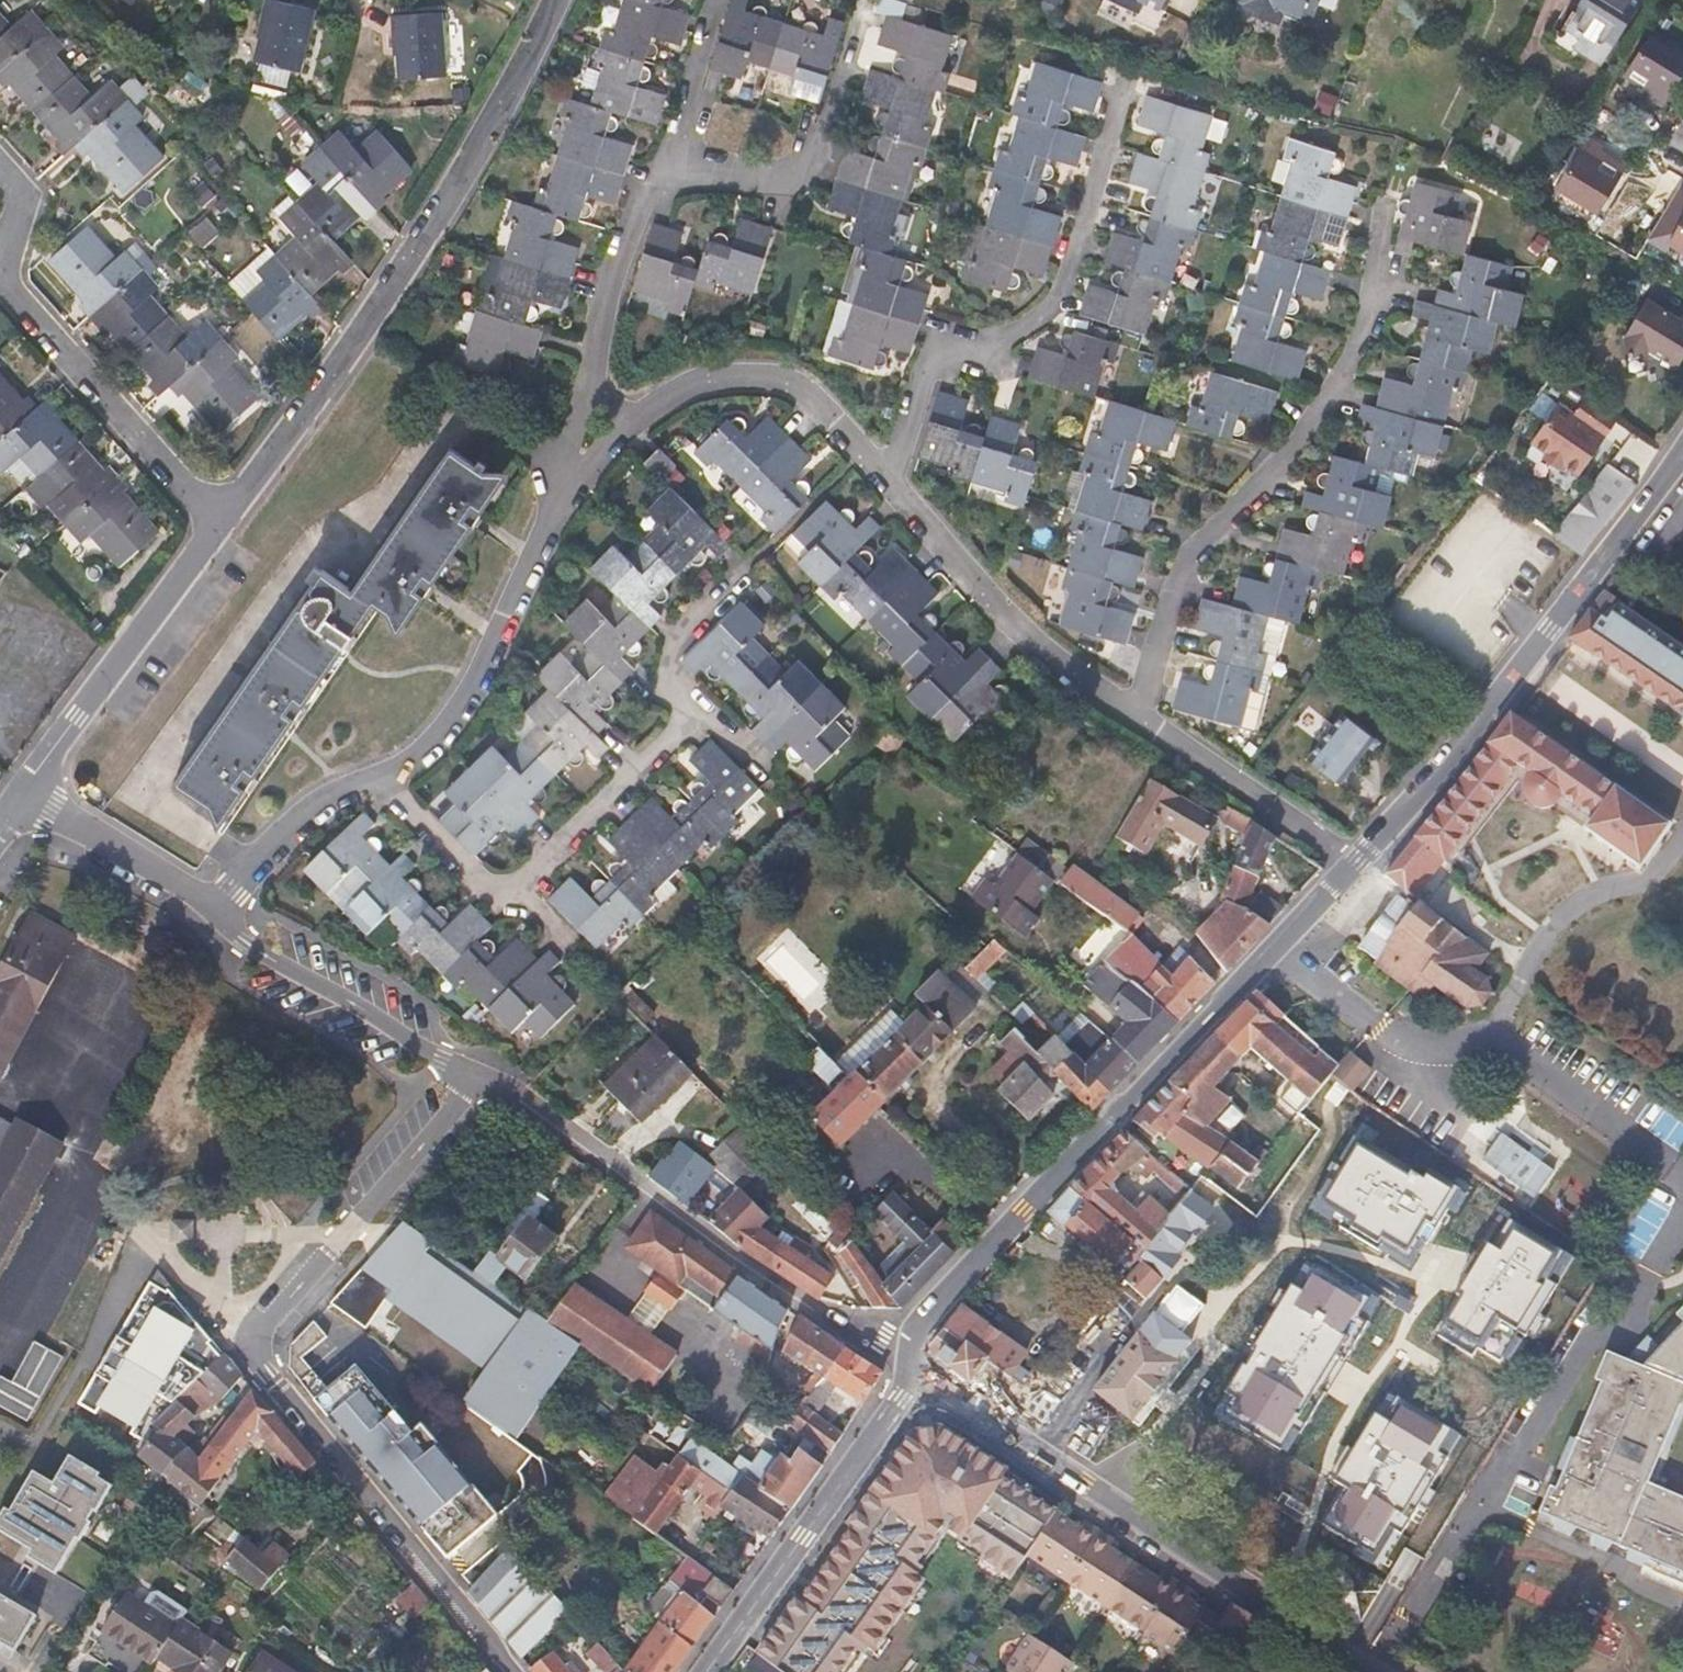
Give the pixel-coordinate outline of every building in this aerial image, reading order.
[(265,0),(251,0),(248,11),(261,14),(265,0)] [(314,8),(280,0),(265,0),(261,14),(256,37),(259,37),(253,61),(260,62),(256,77),(288,85),(291,70),(300,72),(314,8)] [(598,47),(645,61),(646,57),(650,58),(652,57),(655,55),(657,51),(657,47),(655,44),(650,41),(652,36),(681,45),(690,16),(662,7),(639,0),(621,0),(613,29),(604,26),(598,47)] [(785,22),(767,16),(767,12),(766,9),(764,7),(761,5),(758,5),(756,6),(754,8),(752,12),(745,9),(748,0),(730,0),(710,68),(742,78),(748,61),(771,69),(785,22)] [(1139,11),(1143,3),(1158,10),(1163,0),(1117,0),(1139,11)] [(1320,0),(1236,0),(1236,1),(1238,2),(1236,6),(1281,24),(1285,16),(1311,26),(1320,0)] [(1642,0),(1581,0),(1562,29),(1565,31),(1592,47),(1587,54),(1602,63),(1642,0)] [(446,76),(442,11),(392,15),(394,55),(397,55),(398,79),(446,76)] [(46,31),(30,13),(11,30),(0,17),(0,71),(46,31)] [(943,67),(953,34),(886,13),(877,43),(906,53),(905,57),(901,56),(897,57),(894,61),(893,65),(895,69),(900,72),(899,77),(937,89),(945,92),(952,70),(943,67)] [(820,102),(845,22),(830,17),(824,34),(817,33),(818,29),(818,26),(813,21),(811,20),(809,21),(805,23),(803,28),(785,22),(771,69),(793,77),(789,92),(820,102)] [(54,57),(62,50),(46,31),(0,71),(0,79),(6,85),(11,80),(17,87),(34,106),(36,109),(72,77),(54,57)] [(1651,89),(1646,97),(1662,106),(1682,72),(1682,57),(1651,36),(1627,74),(1651,89)] [(647,81),(649,79),(650,77),(650,74),(650,71),(647,68),(643,66),(645,61),(598,47),(592,67),(601,70),(590,104),(612,111),(657,125),(666,95),(638,86),(639,82),(644,82),(647,81)] [(1104,83),(1037,62),(1026,96),(1018,93),(1011,113),(1020,116),(1058,129),(1059,124),(1063,125),(1065,124),(1069,122),(1071,118),(1071,116),(1069,111),(1064,109),(1065,104),(1094,113),(1104,83)] [(927,123),(937,89),(899,77),(870,68),(861,98),(890,108),(889,112),(883,111),(881,112),(877,116),(877,122),(880,126),(884,128),(882,132),(928,147),(935,126),(927,123)] [(92,99),(72,77),(36,109),(62,138),(57,142),(67,153),(76,145),(126,100),(110,82),(92,99)] [(34,106),(17,87),(4,98),(21,117),(34,106)] [(1204,149),(1215,114),(1148,93),(1139,123),(1168,132),(1166,136),(1161,136),(1159,136),(1155,140),(1155,145),(1156,149),(1162,152),(1160,158),(1206,172),(1212,153),(1204,149)] [(624,175),(633,144),(604,136),(605,131),(610,131),(615,131),(617,127),(618,124),(617,121),(615,117),(611,115),(612,111),(590,104),(566,97),(559,117),(568,119),(557,155),(624,175)] [(163,159),(134,126),(143,118),(126,100),(76,145),(86,155),(91,150),(127,192),(139,180),(163,159)] [(1076,168),(1086,137),(1058,129),(1020,116),(1009,150),(1000,147),(994,168),(1041,182),(1042,179),(1047,179),(1050,178),(1053,173),(1053,169),(1051,166),(1046,163),(1048,159),(1076,168)] [(376,135),(361,118),(342,135),(358,152),(376,135)] [(903,199),(914,163),(923,166),(928,147),(882,132),(882,135),(877,134),(875,135),(871,137),(869,141),(870,145),(872,148),(873,150),(877,150),(874,156),(846,147),(836,178),(903,199)] [(382,195),(411,170),(378,133),(376,135),(358,152),(342,135),(340,133),(323,149),(376,209),(386,199),(382,195)] [(1623,169),(1599,154),(1603,146),(1588,136),(1560,182),(1599,206),(1623,169)] [(1341,170),(1342,167),(1342,165),(1339,160),(1334,159),(1336,154),(1289,139),(1283,161),(1292,163),(1281,197),(1348,217),(1357,187),(1329,178),(1330,174),(1336,174),(1339,173),(1341,170)] [(376,209),(323,149),(305,165),(321,184),(300,203),(332,239),(361,214),(365,219),(376,209)] [(1206,172),(1160,158),(1139,152),(1130,182),(1159,191),(1157,195),(1152,194),(1150,195),(1146,199),(1145,203),(1146,205),(1149,209),(1153,211),(1151,217),(1197,231),(1203,211),(1195,208),(1206,172)] [(624,175),(557,155),(547,189),(538,187),(532,206),(558,213),(579,219),(580,216),(585,216),(589,215),(592,210),(592,207),(590,203),(585,200),(586,196),(615,204),(624,175)] [(1047,194),(1045,190),(1044,189),(1040,187),(1041,182),(994,168),(988,189),(997,192),(987,226),(1053,246),(1063,215),(1034,207),(1035,202),(1041,203),(1044,202),(1045,200),(1047,194)] [(892,234),(903,199),(836,178),(827,208),(856,217),(854,223),(851,222),(849,223),(844,225),(843,227),(842,230),(844,235),(847,238),(849,238),(848,243),(857,245),(895,255),(901,237),(892,234)] [(1464,255),(1473,222),(1456,218),(1462,195),(1415,182),(1410,199),(1406,199),(1403,200),(1399,204),(1399,206),(1400,213),(1405,217),(1404,221),(1402,221),(1398,237),(1414,242),(1464,255)] [(300,203),(292,194),(275,209),(298,238),(278,257),(310,293),(338,268),(343,273),(353,263),(341,249),(332,239),(300,203)] [(1338,248),(1348,217),(1281,197),(1271,231),(1262,229),(1256,249),(1265,251),(1303,263),(1304,260),(1308,260),(1312,258),(1315,256),(1316,254),(1315,249),(1314,246),(1309,244),(1310,239),(1338,248)] [(570,279),(579,248),(551,239),(552,235),(556,235),(560,235),(564,230),(564,224),(562,222),(557,219),(558,213),(532,206),(512,199),(505,221),(514,224),(504,258),(570,279)] [(753,294),(774,226),(743,217),(734,247),(728,245),(729,239),(728,236),(726,234),(722,232),(716,234),(713,240),(709,238),(700,268),(694,285),(715,291),(718,282),(753,294)] [(1172,283),(1182,247),(1191,249),(1197,231),(1151,217),(1149,221),(1143,221),(1139,223),(1137,227),(1137,229),(1140,234),(1144,237),(1143,241),(1115,232),(1105,262),(1125,268),(1172,283)] [(1672,240),(1682,247),(1682,221),(1672,240)] [(694,285),(700,268),(696,268),(696,261),(693,257),(690,255),(684,256),(682,259),(680,263),(674,261),(683,232),(653,222),(632,289),(668,300),(665,309),(685,315),(694,285)] [(88,226),(50,260),(86,300),(81,305),(90,315),(151,261),(143,252),(134,260),(125,250),(116,257),(88,226)] [(1044,277),(1053,246),(987,226),(976,260),(968,257),(961,279),(1007,294),(1009,288),(1013,289),(1015,288),(1020,284),(1021,282),(1020,278),(1019,275),(1014,272),(1015,268),(1044,277)] [(1411,258),(1414,242),(1398,237),(1394,254),(1411,258)] [(914,275),(914,272),(914,269),(912,266),(906,265),(908,259),(895,255),(857,245),(842,291),(850,293),(847,301),(920,323),(929,293),(901,285),(902,279),(907,280),(909,280),(912,278),(914,275)] [(246,301),(267,282),(259,273),(278,257),(268,246),(229,283),(246,301)] [(1292,298),(1294,293),(1322,302),(1332,271),(1303,263),(1265,251),(1255,285),(1246,282),(1240,302),(1286,317),(1288,313),(1292,314),(1296,313),(1299,307),(1299,303),(1297,300),(1292,298)] [(570,279),(504,258),(490,254),(480,288),(485,290),(479,310),(525,324),(526,320),(529,321),(533,320),(536,318),(538,314),(538,312),(537,309),(534,306),(531,305),(533,299),(562,308),(570,279)] [(1507,289),(1512,267),(1466,256),(1462,271),(1460,271),(1454,273),(1451,276),(1451,279),(1451,283),(1453,287),(1457,289),(1456,294),(1439,289),(1435,303),(1500,322),(1516,326),(1525,294),(1507,289)] [(312,317),(322,307),(310,293),(278,257),(259,273),(267,282),(246,301),(278,338),(307,312),(312,317)] [(167,318),(148,297),(156,289),(146,278),(157,268),(151,261),(90,315),(100,326),(105,321),(131,350),(167,318)] [(1166,302),(1172,283),(1125,268),(1123,274),(1119,273),(1115,275),(1113,277),(1112,282),(1114,287),(1119,290),(1117,294),(1089,285),(1079,316),(1146,336),(1157,298),(1166,302)] [(1651,283),(1636,274),(1628,286),(1643,295),(1651,283)] [(910,354),(920,323),(847,301),(839,299),(823,353),(873,370),(875,364),(879,366),(883,365),(885,363),(888,360),(888,357),(887,354),(880,350),(882,345),(910,354)] [(1491,353),(1500,322),(1435,303),(1418,299),(1414,315),(1431,320),(1430,325),(1426,325),(1423,326),(1421,328),(1419,332),(1419,336),(1420,339),(1423,342),(1426,342),(1421,360),(1467,372),(1473,349),(1491,353)] [(1647,300),(1625,337),(1631,355),(1649,351),(1677,368),(1682,358),(1682,321),(1647,300)] [(1307,351),(1279,342),(1281,337),(1284,339),(1289,337),(1292,334),(1292,331),(1290,325),(1287,323),(1285,322),(1286,317),(1240,302),(1233,324),(1242,327),(1231,361),(1298,382),(1307,351)] [(503,356),(505,350),(534,359),(543,330),(525,324),(479,310),(476,309),(465,344),(457,341),(450,361),(497,376),(498,371),(502,372),(507,371),(510,365),(509,360),(507,357),(503,356)] [(171,385),(221,341),(205,322),(186,339),(167,318),(131,350),(156,379),(152,383),(161,394),(171,385)] [(1120,346),(1098,339),(1074,332),(1072,335),(1068,334),(1064,336),(1061,339),(1060,341),(1061,345),(1062,348),(1064,350),(1067,350),(1066,355),(1037,346),(1028,377),(1095,397),(1105,363),(1114,365),(1120,346)] [(257,399),(229,367),(237,359),(221,341),(171,385),(180,396),(185,392),(221,432),(257,399)] [(1462,392),(1467,372),(1421,360),(1420,364),(1413,363),(1411,364),(1409,367),(1408,370),(1408,374),(1412,378),(1415,379),(1414,383),(1385,376),(1377,407),(1444,424),(1453,390),(1462,392)] [(1267,425),(1277,394),(1210,373),(1200,407),(1191,405),(1186,424),(1207,431),(1231,439),(1232,435),(1237,437),(1239,436),(1243,434),(1245,427),(1243,423),(1238,420),(1239,416),(1267,425)] [(0,376),(0,441),(38,407),(28,397),(23,401),(0,376)] [(1579,476),(1617,422),(1551,376),(1541,390),(1559,403),(1531,442),(1545,452),(1543,456),(1562,470),(1562,469),(1565,466),(1579,476)] [(971,482),(986,437),(982,435),(982,431),(980,427),(975,424),(971,424),(968,426),(966,431),(960,429),(969,400),(939,390),(919,457),(953,468),(951,477),(971,484),(971,482)] [(52,413),(57,409),(47,399),(38,407),(0,441),(0,467),(3,471),(7,468),(22,453),(41,475),(78,442),(52,413)] [(1166,453),(1176,422),(1110,401),(1099,436),(1090,433),(1085,453),(1130,467),(1131,464),(1138,464),(1143,461),(1144,458),(1143,452),(1140,450),(1137,448),(1138,444),(1166,453)] [(1435,457),(1444,424),(1377,407),(1362,403),(1359,419),(1376,424),(1375,429),(1368,429),(1365,432),(1363,435),(1363,438),(1364,441),(1366,444),(1370,446),(1365,463),(1411,476),(1413,477),(1419,453),(1435,457)] [(986,437),(971,482),(1006,493),(1003,502),(1023,508),(1038,462),(1034,460),(1034,454),(1031,449),(1024,449),(1023,449),(1021,450),(1019,455),(1013,453),(1021,425),(993,414),(986,437)] [(741,487),(790,437),(768,416),(747,436),(742,432),(745,430),(746,426),(744,420),(739,417),(736,417),(731,420),(728,418),(694,452),(708,467),(715,460),(741,487)] [(791,479),(811,458),(790,437),(741,487),(768,512),(762,518),(776,532),(810,497),(807,495),(808,493),(810,489),(809,485),(807,482),(803,480),(800,480),(795,484),(791,479)] [(68,521),(117,477),(107,467),(103,470),(78,442),(41,475),(60,495),(51,503),(68,521)] [(677,465),(659,447),(646,460),(664,478),(677,465)] [(399,622),(476,510),(482,514),(502,484),(501,482),(485,471),(484,470),(450,448),(352,590),(368,601),(399,622)] [(41,475),(22,453),(7,468),(25,488),(41,475)] [(1132,472),(1129,470),(1130,467),(1085,453),(1078,473),(1087,476),(1076,510),(1122,524),(1143,530),(1152,499),(1124,491),(1125,486),(1130,487),(1134,486),(1136,483),(1137,480),(1137,478),(1135,474),(1132,472)] [(1383,529),(1396,481),(1409,484),(1411,476),(1365,463),(1334,455),(1330,473),(1328,472),(1324,473),(1321,474),(1318,479),(1319,485),(1320,487),(1325,490),(1323,495),(1306,491),(1302,507),(1319,511),(1367,524),(1383,529)] [(1636,486),(1607,465),(1553,536),(1582,556),(1636,486)] [(1076,510),(1087,476),(1078,473),(1072,471),(1066,491),(1073,494),(1068,508),(1076,510)] [(60,495),(41,475),(25,488),(44,509),(51,503),(60,495)] [(158,533),(122,492),(127,488),(117,477),(68,521),(84,540),(92,532),(122,564),(158,533)] [(732,545),(672,486),(648,511),(660,522),(643,539),(678,574),(691,562),(693,563),(699,564),(704,561),(706,557),(706,553),(704,548),(707,545),(720,557),(732,545)] [(857,552),(883,525),(871,514),(858,526),(855,523),(858,517),(855,511),(850,507),(845,508),(842,510),(829,498),(794,533),(811,550),(799,561),(822,586),(856,551),(857,552)] [(1143,557),(1114,548),(1116,544),(1119,545),(1123,544),(1127,540),(1128,537),(1126,531),(1121,528),(1122,524),(1076,510),(1070,529),(1079,531),(1067,567),(1114,581),(1134,587),(1143,557)] [(1344,576),(1353,539),(1362,542),(1367,524),(1319,511),(1318,516),(1314,515),(1312,516),(1308,518),(1307,522),(1308,527),(1311,530),(1314,531),(1313,536),(1284,528),(1276,558),(1323,570),(1344,576)] [(666,587),(678,574),(643,539),(626,557),(614,545),(590,569),(615,593),(651,628),(662,616),(649,603),(653,600),(655,601),(659,603),(663,602),(665,600),(667,599),(669,594),(668,589),(666,587)] [(869,620),(918,570),(896,549),(875,571),(870,566),(874,561),(873,556),(872,554),(867,551),(861,553),(859,555),(857,552),(856,551),(822,586),(836,600),(843,594),(869,620)] [(1300,624),(1309,587),(1318,589),(1323,570),(1276,558),(1275,563),(1270,563),(1266,565),(1263,570),(1263,574),(1265,577),(1270,579),(1269,584),(1240,576),(1232,606),(1270,616),(1285,620),(1300,624)] [(1126,644),(1135,614),(1106,605),(1108,600),(1111,601),(1113,601),(1116,600),(1119,596),(1119,590),(1118,588),(1113,585),(1114,581),(1067,567),(1061,587),(1070,590),(1059,624),(1126,644)] [(221,815),(368,601),(352,590),(322,569),(174,783),(221,815)] [(919,612),(939,592),(918,570),(869,620),(896,646),(890,652),(904,666),(938,631),(935,628),(937,625),(938,623),(937,619),(935,616),(929,614),(926,615),(923,617),(919,612)] [(1625,605),(1605,591),(1568,638),(1571,640),(1571,641),(1673,708),(1672,709),(1682,717),(1682,645),(1625,605)] [(651,628),(615,593),(598,611),(586,599),(562,623),(587,647),(623,682),(634,670),(622,657),(625,654),(627,656),(632,657),(635,656),(638,654),(640,651),(641,648),(640,643),(638,641),(651,628)] [(1260,650),(1270,616),(1232,606),(1202,598),(1194,629),(1223,636),(1222,641),(1218,640),(1213,642),(1212,644),(1210,649),(1212,653),(1217,657),(1216,661),(1264,673),(1269,653),(1260,650)] [(770,654),(753,637),(765,625),(742,601),(681,660),(693,672),(706,660),(710,663),(708,665),(707,670),(708,675),(711,678),(714,679),(718,679),(723,677),(735,689),(770,654)] [(1272,675),(1285,620),(1270,616),(1260,650),(1269,653),(1264,673),(1270,675),(1272,675)] [(931,719),(991,659),(979,647),(966,660),(963,656),(965,652),(965,648),(962,643),(958,641),(954,641),(950,643),(938,631),(904,666),(920,682),(907,695),(931,719)] [(623,682),(587,647),(571,665),(559,653),(535,677),(547,689),(595,736),(607,724),(594,711),(598,708),(599,710),(604,711),(607,710),(610,708),(613,704),(613,700),(610,695),(623,682)] [(763,743),(823,684),(799,660),(787,672),(770,654),(735,689),(748,702),(746,704),(745,708),(746,713),(748,715),(751,717),(757,717),(760,715),(764,718),(751,731),(763,743)] [(1003,670),(991,659),(931,719),(955,743),(968,730),(984,746),(1019,712),(1006,700),(1009,697),(1009,694),(1007,688),(1002,685),(996,685),(993,687),(990,684),(1003,670)] [(1259,692),(1264,673),(1216,661),(1215,666),(1211,666),(1206,667),(1203,672),(1204,677),(1205,679),(1211,682),(1209,686),(1180,678),(1173,709),(1240,726),(1249,690),(1259,692)] [(1256,731),(1270,675),(1264,673),(1259,692),(1249,690),(1240,726),(1256,731)] [(816,771),(852,737),(835,720),(847,708),(823,684),(763,743),(775,754),(788,742),(791,746),(788,751),(788,754),(790,758),(793,761),(795,761),(800,761),(804,759),(816,771)] [(595,736),(547,689),(523,713),(524,714),(509,730),(520,741),(556,776),(567,764),(568,765),(571,766),(575,766),(578,765),(581,761),(582,759),(582,756),(581,752),(579,750),(583,747),(596,759),(607,748),(595,736)] [(1375,739),(1343,713),(1307,759),(1340,784),(1375,739)] [(1639,868),(1669,825),(1513,717),(1510,714),(1385,873),(1403,889),(1404,888),(1415,896),(1414,896),(1415,897),(1492,802),(1480,793),(1506,759),(1514,765),(1508,773),(1523,783),(1521,789),(1522,794),(1526,803),(1530,806),(1539,810),(1545,810),(1550,809),(1557,805),(1563,798),(1593,819),(1587,829),(1639,868)] [(906,738),(885,725),(876,744),(886,749),(899,747),(906,739),(906,738)] [(758,788),(708,740),(687,762),(708,782),(704,787),(701,784),(699,784),(696,784),(692,785),(689,789),(689,793),(693,798),(690,801),(724,835),(738,821),(732,814),(758,788)] [(556,776),(520,741),(503,757),(491,745),(468,769),(529,829),(540,816),(527,803),(531,800),(535,802),(539,802),(544,799),(546,796),(546,793),(544,787),(556,776)] [(529,829),(468,769),(444,794),(456,806),(440,823),(476,857),(488,845),(492,847),(494,847),(496,847),(501,845),(503,839),(503,835),(501,831),(504,828),(517,840),(529,829)] [(1217,819),(1150,781),(1116,838),(1146,856),(1165,824),(1202,846),(1217,819)] [(711,849),(724,835),(690,801),(687,804),(686,802),(682,801),(678,801),(674,804),(673,805),(673,809),(676,815),(671,819),(651,798),(629,820),(679,870),(704,843),(711,849)] [(1256,822),(1235,810),(1226,806),(1217,812),(1225,825),(1248,837),(1256,822)] [(391,866),(379,854),(379,853),(381,849),(381,847),(381,844),(379,841),(375,839),(369,839),(366,841),(362,837),(375,825),(363,813),(303,873),(345,912),(391,866)] [(679,870),(629,820),(608,841),(629,862),(624,867),(621,865),(618,863),(614,864),(612,865),(610,869),(609,873),(612,878),(609,880),(644,916),(658,902),(651,895),(668,880),(679,870)] [(1261,879),(1277,840),(1255,824),(1221,899),(1227,903),(1247,910),(1271,925),(1285,909),(1262,894),(1260,897),(1252,892),(1259,878),(1261,879)] [(1140,915),(1074,868),(1071,872),(1027,839),(1017,852),(1019,854),(1055,880),(1127,933),(1140,915)] [(396,940),(431,907),(419,895),(421,893),(422,889),(420,882),(414,879),(410,879),(406,882),(402,878),(415,865),(404,853),(391,866),(345,912),(343,913),(368,937),(380,924),(396,940)] [(1031,913),(1055,880),(1019,854),(996,886),(985,879),(970,899),(1025,939),(1040,919),(1031,913)] [(629,929),(644,916),(609,880),(607,883),(599,880),(596,881),(594,883),(592,886),(592,888),(593,892),(596,894),(591,899),(571,878),(548,898),(596,949),(623,923),(629,929)] [(661,905),(677,890),(668,880),(651,895),(658,902),(661,905)] [(1479,946),(1444,919),(1415,897),(1414,896),(1415,896),(1404,888),(1403,889),(1361,947),(1375,959),(1374,961),(1399,981),(1403,977),(1411,966),(1435,984),(1447,992),(1444,997),(1449,1001),(1452,996),(1465,1005),(1466,1010),(1469,1010),(1470,1006),(1480,1004),(1482,1008),(1485,1006),(1483,1002),(1490,993),(1494,994),(1495,990),(1490,989),(1487,979),(1491,977),(1489,974),(1485,976),(1474,969),(1489,951),(1480,944),(1479,946)] [(1252,947),(1271,925),(1247,910),(1227,903),(1196,934),(1222,967),(1227,972),(1252,947)] [(478,942),(493,927),(471,905),(450,925),(445,921),(449,916),(448,911),(447,910),(442,906),(437,907),(434,909),(431,907),(396,940),(411,955),(417,949),(443,976),(478,942)] [(79,936),(32,910),(0,968),(0,1083),(79,936)] [(1133,934),(1145,919),(1140,915),(1127,933),(1130,935),(1132,933),(1133,934)] [(1133,934),(1132,933),(1130,935),(1106,961),(1135,986),(1140,990),(1164,966),(1163,966),(1133,934)] [(489,1010),(538,960),(517,940),(496,961),(492,956),(494,953),(495,950),(494,947),(491,942),(486,942),(480,945),(478,942),(443,976),(457,990),(464,984),(489,1010)] [(986,972),(1007,952),(994,941),(966,969),(978,981),(986,972)] [(1190,956),(1180,947),(1163,966),(1164,966),(1174,976),(1190,956)] [(565,991),(566,987),(566,986),(566,982),(563,978),(560,976),(555,976),(551,979),(547,975),(560,962),(548,951),(538,960),(489,1010),(488,1011),(512,1034),(525,1021),(541,1037),(576,1004),(564,992),(565,991)] [(1179,1023),(1216,984),(1190,956),(1174,976),(1164,966),(1140,990),(1179,1023)] [(991,993),(978,981),(966,969),(954,957),(941,971),(978,1007),(991,993)] [(1135,986),(1106,961),(1084,986),(1108,1008),(1113,1012),(1135,986)] [(1435,984),(1411,966),(1403,977),(1399,981),(1410,989),(1424,999),(1435,984)] [(880,1108),(978,1007),(941,971),(940,970),(915,995),(925,1005),(907,1024),(851,1080),(880,1108)] [(1000,986),(986,972),(978,981),(991,993),(992,994),(1000,986)] [(1179,1023),(1140,990),(1135,986),(1113,1012),(1128,1023),(1111,1041),(1138,1065),(1179,1023)] [(654,1012),(633,991),(622,1001),(643,1023),(654,1012)] [(1252,1047),(1275,1022),(1279,1025),(1287,1016),(1262,993),(1219,1037),(1242,1058),(1252,1047)] [(1033,1012),(1025,1004),(1014,1015),(1022,1023),(1033,1012)] [(851,1080),(907,1024),(891,1009),(835,1064),(851,1080)] [(1057,1038),(1033,1012),(1022,1023),(1014,1031),(1066,1084),(1093,1112),(1111,1093),(1065,1046),(1057,1038)] [(1089,1021),(1080,1014),(1057,1038),(1065,1046),(1089,1021)] [(1323,1050),(1317,1045),(1318,1044),(1287,1016),(1279,1025),(1275,1022),(1252,1047),(1294,1083),(1316,1056),(1317,1057),(1323,1050)] [(1138,1065),(1111,1041),(1089,1021),(1065,1046),(1111,1093),(1138,1065)] [(1066,1084),(1014,1031),(1001,1044),(1010,1052),(991,1072),(1005,1086),(999,1092),(1031,1122),(1066,1084)] [(641,1124),(693,1073),(656,1036),(604,1086),(641,1124)] [(1231,1100),(1214,1088),(1235,1066),(1242,1058),(1219,1037),(1172,1086),(1165,1094),(1207,1127),(1231,1100)] [(851,1080),(835,1064),(819,1048),(804,1062),(836,1094),(811,1118),(841,1147),(880,1108),(851,1080)] [(1331,1072),(1338,1064),(1323,1050),(1317,1057),(1316,1056),(1294,1083),(1281,1098),(1299,1113),(1331,1072)] [(1354,1092),(1370,1069),(1350,1052),(1338,1064),(1331,1072),(1354,1092)] [(1207,1127),(1165,1094),(1136,1122),(1156,1137),(1160,1133),(1197,1161),(1209,1169),(1230,1143),(1207,1127)] [(16,1117),(12,1124),(0,1117),(0,1263),(63,1143),(16,1117)] [(775,1157),(743,1124),(704,1160),(709,1164),(741,1190),(742,1190),(775,1157)] [(1158,1160),(1147,1151),(1126,1132),(1102,1155),(1121,1172),(1130,1165),(1145,1174),(1158,1160)] [(1501,1133),(1482,1160),(1534,1195),(1553,1168),(1501,1133)] [(1354,1135),(1310,1211),(1409,1268),(1458,1184),(1428,1167),(1424,1175),(1354,1135)] [(682,1202),(709,1164),(704,1160),(681,1142),(667,1162),(664,1160),(651,1179),(682,1202)] [(1254,1170),(1269,1152),(1259,1145),(1251,1157),(1230,1143),(1209,1169),(1210,1169),(1238,1189),(1248,1177),(1249,1178),(1252,1174),(1251,1173),(1254,1170)] [(1175,1165),(1156,1148),(1147,1151),(1158,1160),(1170,1171),(1175,1165)] [(1130,1207),(1116,1194),(1113,1185),(1123,1174),(1121,1172),(1102,1155),(1070,1188),(1144,1252),(1171,1217),(1151,1198),(1138,1213),(1130,1207)] [(1203,1176),(1181,1158),(1175,1165),(1170,1171),(1193,1190),(1203,1177),(1203,1176)] [(1236,1203),(1203,1177),(1193,1190),(1190,1193),(1213,1210),(1205,1221),(1216,1229),(1236,1203)] [(1144,1252),(1070,1188),(1048,1211),(1066,1226),(1066,1225),(1116,1268),(1119,1263),(1123,1267),(1129,1261),(1136,1267),(1131,1273),(1124,1280),(1146,1299),(1162,1281),(1138,1260),(1144,1252)] [(526,1280),(556,1238),(535,1221),(551,1200),(537,1189),(473,1272),(493,1285),(507,1266),(526,1280)] [(742,1190),(741,1190),(709,1222),(741,1247),(760,1228),(773,1216),(742,1190)] [(1138,1213),(1151,1198),(1143,1192),(1130,1207),(1138,1213)] [(955,1253),(892,1193),(874,1215),(904,1242),(916,1254),(884,1287),(902,1309),(955,1253)] [(1162,1281),(1180,1257),(1177,1255),(1181,1249),(1187,1238),(1189,1239),(1193,1233),(1196,1235),(1213,1210),(1190,1193),(1171,1217),(1144,1252),(1138,1260),(1162,1281)] [(768,1294),(650,1212),(625,1247),(661,1273),(656,1280),(654,1279),(631,1311),(632,1313),(627,1319),(575,1284),(547,1321),(581,1346),(651,1393),(677,1354),(650,1335),(654,1329),(656,1330),(680,1298),(678,1297),(685,1287),(715,1308),(714,1310),(742,1330),(771,1351),(772,1351),(780,1329),(757,1313),(768,1294)] [(1505,1218),(1435,1333),(1472,1356),(1478,1346),(1508,1363),(1571,1259),(1505,1218)] [(511,1385),(491,1411),(486,1418),(491,1422),(516,1440),(581,1346),(547,1321),(493,1285),(473,1272),(404,1223),(330,1304),(360,1327),(366,1321),(350,1310),(376,1274),(451,1329),(444,1338),(486,1368),(511,1385)] [(852,1241),(860,1232),(850,1225),(844,1232),(852,1241)] [(821,1300),(836,1278),(805,1258),(813,1247),(796,1236),(788,1247),(760,1228),(741,1247),(821,1300)] [(874,1272),(852,1241),(844,1232),(842,1228),(828,1242),(840,1253),(837,1256),(855,1287),(860,1284),(875,1308),(902,1309),(884,1287),(874,1272)] [(916,1254),(904,1242),(874,1272),(884,1287),(916,1254)] [(1136,1267),(1129,1261),(1124,1267),(1131,1273),(1136,1267)] [(1368,1298),(1309,1261),(1219,1406),(1280,1444),(1292,1425),(1302,1431),(1369,1323),(1357,1316),(1368,1298)] [(157,1420),(224,1354),(162,1272),(80,1404),(99,1414),(105,1408),(139,1428),(134,1438),(149,1445),(165,1427),(157,1420)] [(451,1329),(376,1274),(350,1310),(366,1321),(425,1364),(444,1338),(451,1329)] [(1132,1423),(1178,1362),(1176,1361),(1193,1340),(1184,1334),(1204,1306),(1177,1286),(1170,1296),(1169,1295),(1161,1305),(1162,1307),(1157,1313),(1156,1312),(1102,1380),(1094,1391),(1132,1423)] [(790,1310),(768,1294),(757,1313),(780,1329),(790,1310)] [(964,1305),(963,1306),(944,1329),(988,1360),(1012,1378),(1024,1386),(1028,1378),(1032,1374),(1021,1366),(1029,1352),(964,1305)] [(1648,1483),(1681,1406),(1682,1406),(1682,1308),(1653,1341),(1661,1347),(1643,1366),(1626,1359),(1607,1351),(1594,1379),(1601,1382),(1576,1440),(1570,1437),(1557,1469),(1563,1472),(1556,1488),(1550,1486),(1539,1513),(1555,1520),(1553,1530),(1570,1536),(1576,1529),(1591,1535),(1590,1545),(1606,1552),(1612,1544),(1628,1551),(1626,1560),(1643,1567),(1649,1559),(1682,1574),(1682,1498),(1648,1483)] [(845,1349),(799,1317),(783,1351),(802,1364),(801,1365),(804,1367),(815,1373),(816,1372),(817,1373),(800,1391),(807,1398),(845,1349)] [(497,1515),(420,1424),(410,1433),(369,1385),(349,1401),(334,1384),(327,1390),(299,1358),(324,1337),(311,1321),(289,1347),(286,1370),(446,1557),(497,1515)] [(988,1360),(944,1329),(930,1348),(936,1358),(971,1384),(988,1360)] [(771,1351),(742,1330),(735,1341),(765,1362),(771,1351)] [(1643,1366),(1661,1347),(1653,1341),(1648,1336),(1626,1359),(1643,1366)] [(64,1358),(35,1342),(12,1382),(0,1376),(3,1371),(0,1370),(0,1407),(28,1422),(64,1358)] [(788,1423),(829,1455),(844,1433),(817,1414),(833,1392),(837,1386),(863,1403),(881,1375),(845,1349),(807,1398),(788,1423)] [(224,1354),(198,1380),(220,1400),(243,1376),(224,1354)] [(988,1360),(971,1384),(995,1401),(1012,1378),(988,1360)] [(511,1385),(486,1368),(467,1394),(491,1411),(511,1385)] [(198,1380),(177,1401),(194,1416),(220,1400),(198,1380)] [(863,1403),(837,1386),(833,1392),(859,1410),(863,1403)] [(315,1462),(275,1413),(253,1391),(214,1442),(201,1459),(200,1460),(175,1486),(198,1503),(202,1506),(220,1480),(242,1450),(258,1432),(275,1449),(288,1464),(297,1474),(319,1499),(333,1484),(315,1462)] [(1461,1438),(1388,1392),(1334,1479),(1347,1487),(1318,1532),(1378,1569),(1461,1438)] [(788,1423),(760,1400),(737,1430),(754,1443),(761,1435),(795,1460),(792,1463),(781,1455),(777,1460),(759,1486),(792,1510),(829,1455),(788,1423)] [(200,1460),(184,1444),(195,1433),(188,1426),(196,1418),(194,1416),(177,1401),(176,1402),(157,1420),(165,1427),(149,1445),(140,1456),(163,1476),(174,1486),(175,1486),(200,1460)] [(743,1476),(692,1439),(672,1425),(665,1435),(659,1442),(679,1456),(731,1492),(743,1476)] [(643,1444),(650,1435),(638,1427),(631,1436),(641,1444),(643,1444)] [(665,1435),(655,1428),(650,1435),(659,1442),(665,1435)] [(1057,1512),(1003,1479),(1007,1471),(944,1430),(909,1433),(753,1650),(783,1671),(847,1671),(860,1653),(871,1659),(927,1584),(918,1576),(946,1537),(979,1558),(976,1563),(1010,1583),(1057,1512)] [(777,1460),(764,1452),(751,1469),(746,1477),(759,1486),(777,1460)] [(731,1492),(679,1456),(670,1467),(664,1463),(658,1472),(636,1455),(606,1496),(633,1516),(632,1517),(656,1534),(690,1486),(705,1496),(698,1507),(715,1519),(722,1509),(720,1507),(721,1506),(731,1492)] [(286,1485),(297,1474),(288,1464),(275,1476),(285,1486),(286,1485)] [(319,1499),(297,1474),(286,1485),(308,1509),(319,1499)] [(746,1477),(744,1475),(743,1476),(731,1492),(721,1506),(723,1508),(728,1511),(771,1539),(792,1510),(759,1486),(746,1477)] [(198,1503),(175,1486),(174,1486),(167,1496),(190,1513),(198,1503)] [(43,1522),(53,1506),(34,1494),(32,1499),(25,1511),(43,1522)] [(101,1523),(115,1503),(104,1495),(89,1512),(101,1523)] [(716,1529),(728,1511),(723,1508),(722,1509),(715,1519),(710,1526),(716,1529)] [(371,1531),(353,1509),(344,1516),(361,1538),(371,1531)] [(65,1539),(75,1528),(79,1523),(67,1516),(60,1514),(57,1512),(56,1511),(52,1517),(48,1525),(43,1522),(25,1511),(0,1555),(0,1613),(14,1622),(44,1573),(65,1539)] [(101,1523),(89,1512),(84,1518),(96,1529),(101,1523)] [(1067,1581),(1100,1531),(1085,1520),(1081,1528),(1057,1512),(1028,1556),(1067,1581)] [(93,1539),(75,1528),(65,1539),(85,1551),(93,1539)] [(218,1554),(200,1539),(194,1546),(221,1568),(226,1560),(245,1538),(236,1531),(218,1554)] [(1106,1607),(1135,1563),(1110,1547),(1115,1540),(1100,1531),(1067,1581),(1106,1607)] [(264,1553),(246,1537),(245,1538),(226,1560),(261,1591),(281,1568),(264,1553)] [(84,1599),(106,1564),(85,1551),(65,1539),(44,1573),(84,1599)] [(291,1556),(275,1541),(264,1553),(281,1568),(291,1556)] [(569,1612),(510,1546),(467,1592),(522,1659),(569,1612)] [(719,1612),(694,1593),(710,1573),(688,1557),(647,1609),(661,1622),(693,1646),(715,1617),(719,1612)] [(1649,1559),(1643,1567),(1682,1584),(1682,1574),(1649,1559)] [(1145,1632),(1178,1582),(1163,1572),(1158,1579),(1135,1563),(1106,1607),(1145,1632)] [(734,1591),(716,1577),(703,1593),(721,1607),(734,1591)] [(1190,1632),(1205,1609),(1188,1598),(1192,1592),(1178,1582),(1145,1632),(1143,1635),(1174,1655),(1190,1632)] [(430,1602),(417,1586),(399,1603),(413,1618),(416,1620),(430,1602)] [(179,1625),(128,1592),(101,1632),(152,1665),(156,1659),(179,1625)] [(1237,1660),(1259,1623),(1230,1607),(1222,1619),(1209,1641),(1217,1646),(1237,1660)] [(1209,1641),(1222,1619),(1205,1609),(1190,1632),(1207,1644),(1209,1641)] [(182,1620),(179,1625),(156,1659),(176,1671),(223,1671),(234,1655),(182,1620)] [(661,1622),(625,1671),(677,1671),(695,1647),(693,1646),(661,1622)] [(1074,1664),(1070,1662),(1031,1636),(1029,1634),(1005,1671),(1006,1671),(1068,1671),(1074,1664)] [(1217,1646),(1209,1641),(1207,1644),(1189,1671),(1201,1671),(1217,1646)] [(597,1644),(586,1653),(604,1671),(611,1671),(618,1666),(597,1644)] [(571,1662),(565,1666),(553,1651),(530,1669),(532,1671),(579,1671),(571,1662)] [(263,1652),(250,1671),(293,1671),(263,1652)]
